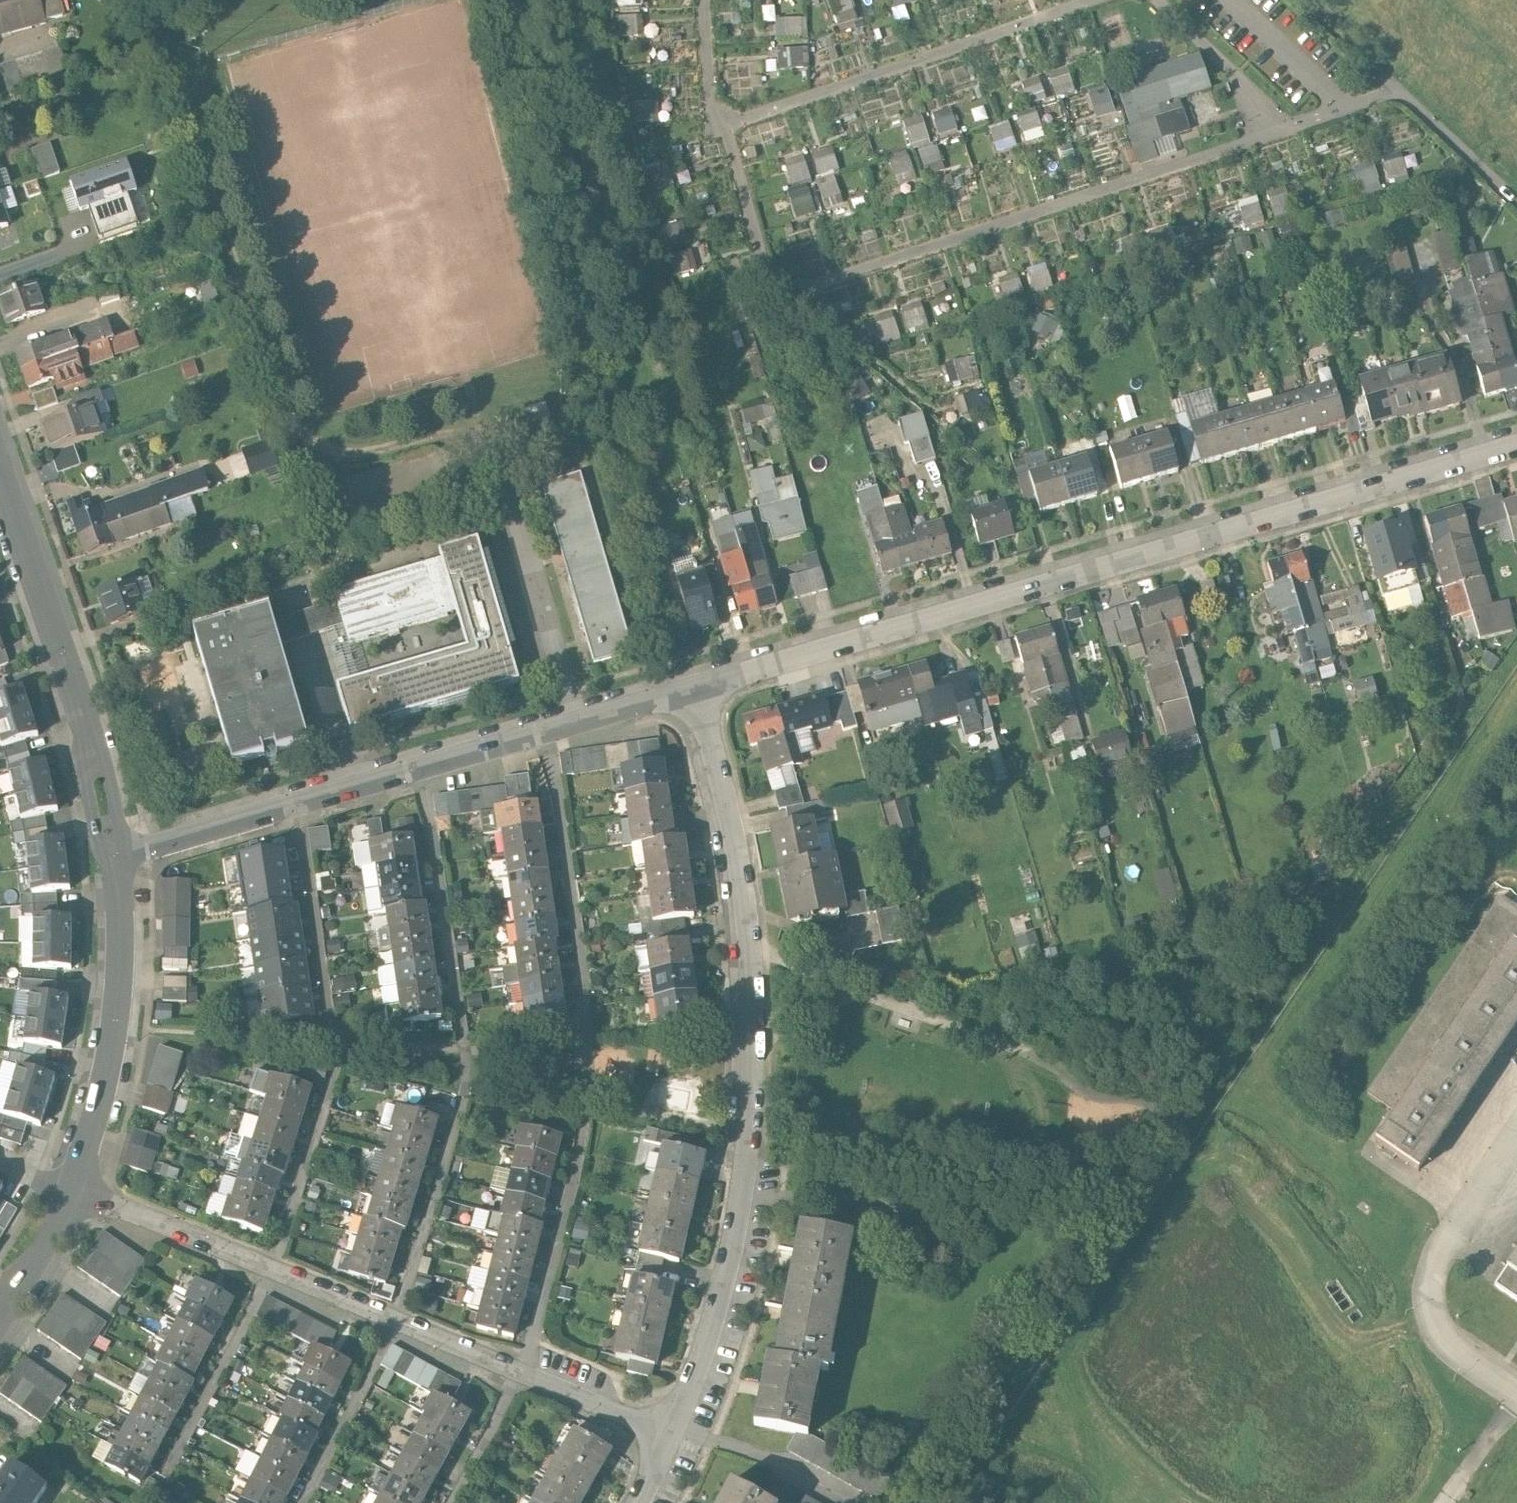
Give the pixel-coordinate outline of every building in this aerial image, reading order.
[(26,2),(0,9),(0,36),(45,24),(44,21),(39,0),(32,0),(26,2)] [(26,2),(26,0),(0,0),(0,9),(26,2)] [(44,21),(63,16),(59,0),(39,0),(44,21)] [(63,16),(76,12),(73,0),(59,0),(63,16)] [(833,19),(855,13),(852,0),(828,0),(833,19)] [(636,33),(636,15),(618,14),(618,33),(636,33)] [(775,17),(776,38),(808,36),(807,15),(775,17)] [(808,67),(809,46),(776,45),(776,67),(808,67)] [(0,65),(0,72),(8,94),(44,81),(54,108),(72,102),(52,47),(0,65)] [(1179,98),(1210,88),(1200,54),(1115,80),(1128,124),(1182,108),(1179,98)] [(1028,103),(1047,97),(1040,75),(1021,81),(1028,103)] [(1108,86),(1088,90),(1094,117),(1113,113),(1108,86)] [(659,121),(658,101),(634,102),(634,122),(659,121)] [(931,113),(939,134),(956,127),(948,107),(931,113)] [(1037,111),(1018,118),(1023,133),(1042,126),(1037,111)] [(1188,131),(1182,113),(1125,131),(1137,166),(1157,159),(1151,143),(1188,131)] [(903,120),(911,146),(930,139),(922,114),(903,120)] [(1007,120),(988,128),(996,151),(1016,143),(1007,120)] [(943,168),(935,143),(918,149),(926,174),(943,168)] [(836,144),(812,148),(817,176),(841,171),(836,144)] [(50,145),(32,150),(42,178),(59,172),(50,145)] [(783,159),(789,183),(810,178),(805,154),(783,159)] [(910,155),(891,160),(896,183),(916,179),(910,155)] [(137,191),(127,162),(71,181),(81,210),(89,208),(137,191)] [(642,168),(647,191),(673,186),(668,163),(642,168)] [(794,219),(821,211),(812,179),(785,187),(794,219)] [(137,191),(89,208),(100,238),(151,220),(140,190),(137,191)] [(1239,201),(1245,227),(1264,223),(1257,196),(1239,201)] [(1467,201),(1451,206),(1455,218),(1470,214),(1467,201)] [(0,202),(0,229),(8,226),(0,202)] [(1344,224),(1340,210),(1323,214),(1326,228),(1344,224)] [(687,243),(687,226),(663,226),(663,243),(687,243)] [(1463,269),(1451,230),(1433,235),(1445,274),(1463,269)] [(1253,251),(1249,236),(1234,240),(1238,255),(1253,251)] [(1414,275),(1405,243),(1384,249),(1393,281),(1414,275)] [(708,267),(700,245),(667,256),(675,279),(708,267)] [(1472,280),(1473,283),(1498,276),(1492,253),(1466,260),(1472,280)] [(1035,294),(1055,286),(1045,262),(1025,270),(1035,294)] [(998,276),(1001,300),(1024,297),(1021,273),(998,276)] [(1504,274),(1498,276),(1473,283),(1484,323),(1503,318),(1515,315),(1504,274)] [(1130,287),(1118,280),(1113,289),(1117,291),(1115,294),(1124,299),(1130,287)] [(1462,339),(1469,337),(1468,334),(1486,329),(1484,323),(1473,283),(1472,280),(1452,285),(1454,292),(1449,294),(1462,339)] [(8,323),(45,311),(35,283),(0,295),(0,300),(8,323)] [(96,296),(103,316),(124,309),(116,288),(96,296)] [(874,316),(882,343),(901,337),(893,310),(874,316)] [(1060,322),(1039,313),(1032,330),(1047,336),(1049,331),(1055,333),(1060,322)] [(1509,341),(1503,318),(1484,323),(1486,329),(1490,346),(1509,341)] [(15,352),(21,370),(112,338),(106,320),(15,352)] [(1490,346),(1486,329),(1468,334),(1469,337),(1474,357),(1492,352),(1490,346)] [(133,331),(112,338),(21,370),(27,387),(52,378),(56,390),(84,380),(80,369),(113,358),(112,356),(138,347),(133,331)] [(1509,341),(1490,346),(1492,352),(1503,391),(1516,388),(1516,368),(1509,341)] [(1503,391),(1492,352),(1474,357),(1485,396),(1503,391)] [(970,355),(944,362),(950,382),(975,376),(970,355)] [(1449,358),(1419,367),(1433,413),(1462,405),(1449,358)] [(197,374),(193,362),(182,365),(186,377),(197,374)] [(853,401),(869,394),(858,374),(869,368),(862,362),(845,371),(853,401)] [(1412,420),(1433,413),(1419,367),(1391,375),(1403,417),(1410,415),(1412,420)] [(1374,426),(1403,417),(1391,375),(1361,384),(1367,405),(1374,426)] [(1335,385),(1307,393),(1318,431),(1346,422),(1344,414),(1335,385)] [(37,409),(57,402),(52,387),(32,394),(37,409)] [(93,405),(103,402),(98,389),(68,400),(73,413),(93,405)] [(1184,398),(1184,400),(1192,427),(1220,418),(1212,390),(1184,398)] [(1250,407),(1272,401),(1270,392),(1247,398),(1250,407)] [(1307,393),(1278,402),(1289,439),(1318,431),(1307,393)] [(958,396),(961,413),(973,411),(969,394),(958,396)] [(1190,465),(1202,462),(1192,427),(1184,400),(1172,404),(1190,465)] [(1278,402),(1249,410),(1260,447),(1289,439),(1278,402)] [(773,403),(739,412),(744,429),(767,423),(772,441),(783,439),(773,403)] [(42,424),(52,452),(104,433),(93,405),(73,413),(42,424)] [(1355,409),(1355,410),(1362,433),(1375,430),(1374,426),(1367,405),(1355,409)] [(1249,410),(1220,418),(1231,456),(1260,447),(1249,410)] [(1350,437),(1362,433),(1355,410),(1344,414),(1346,422),(1350,437)] [(915,464),(935,458),(922,413),(898,420),(905,444),(909,443),(915,464)] [(659,427),(655,416),(647,418),(650,429),(659,427)] [(1203,464),(1231,456),(1220,418),(1192,427),(1202,462),(1203,464)] [(1169,433),(1140,441),(1151,479),(1179,471),(1169,433)] [(764,447),(761,434),(747,438),(751,451),(764,447)] [(269,440),(242,449),(250,472),(277,463),(269,440)] [(1122,487),(1151,479),(1140,441),(1111,450),(1122,487)] [(887,451),(881,453),(883,460),(890,458),(887,451)] [(1028,514),(1041,510),(1030,475),(1025,457),(1012,461),(1022,493),(1028,514)] [(1087,458),(1058,466),(1070,504),(1098,495),(1087,458)] [(1041,512),(1070,504),(1058,466),(1030,475),(1041,510),(1041,512)] [(755,483),(758,494),(776,489),(774,479),(771,467),(751,472),(752,484),(755,483)] [(71,514),(78,533),(164,503),(207,488),(201,469),(71,514)] [(541,484),(594,661),(632,649),(579,473),(541,484)] [(776,489),(779,501),(798,496),(792,474),(774,479),(776,489)] [(1490,479),(1474,484),(1480,502),(1495,498),(1490,479)] [(864,516),(867,515),(884,510),(877,486),(857,492),(864,516)] [(659,489),(646,492),(649,506),(662,503),(659,489)] [(779,501),(776,489),(758,494),(761,505),(779,501)] [(773,540),(806,532),(798,496),(779,501),(761,505),(759,506),(763,521),(768,520),(769,522),(773,540)] [(1495,523),(1507,520),(1503,506),(1501,496),(1495,498),(1480,502),(1472,505),(1479,528),(1495,523)] [(979,544),(1012,534),(1003,502),(970,512),(979,544)] [(1503,506),(1507,520),(1513,539),(1514,543),(1516,542),(1516,502),(1503,506)] [(171,522),(164,503),(78,533),(85,552),(171,522)] [(901,566),(923,560),(913,528),(909,529),(902,505),(884,510),(901,566)] [(1443,512),(1463,582),(1481,577),(1461,507),(1443,512)] [(883,571),(901,566),(884,510),(867,515),(883,571)] [(1424,517),(1445,588),(1463,582),(1443,512),(1424,517)] [(749,514),(731,519),(735,532),(753,526),(749,514)] [(717,537),(735,532),(731,519),(713,524),(717,537)] [(942,520),(913,528),(923,560),(951,552),(942,520)] [(1500,543),(1513,539),(1507,520),(1495,523),(1500,543)] [(258,531),(256,524),(248,527),(251,534),(258,531)] [(717,537),(723,558),(759,547),(753,526),(735,532),(717,537)] [(1401,526),(1365,537),(1383,598),(1419,587),(1401,526)] [(438,549),(441,559),(456,610),(467,646),(337,684),(350,729),(520,679),(478,537),(438,549)] [(767,574),(759,547),(723,558),(722,558),(730,585),(733,584),(749,580),(767,574)] [(1303,554),(1285,560),(1291,580),(1293,587),(1310,582),(1303,554)] [(456,610),(441,559),(334,590),(338,603),(345,625),(349,641),(456,610)] [(1293,587),(1291,580),(1285,560),(1268,565),(1275,590),(1266,593),(1272,616),(1281,614),(1287,634),(1305,628),(1293,587)] [(701,567),(703,573),(709,595),(721,592),(713,564),(701,567)] [(778,580),(782,594),(795,591),(797,598),(827,590),(821,568),(778,580)] [(678,580),(692,629),(717,622),(709,595),(703,573),(678,580)] [(767,574),(749,580),(758,609),(776,604),(767,574)] [(1489,606),(1481,577),(1463,582),(1472,611),(1489,606)] [(111,624),(143,613),(131,580),(100,591),(111,624)] [(742,614),(758,609),(749,580),(733,584),(742,614)] [(1310,582),(1293,587),(1305,628),(1314,661),(1320,659),(1318,651),(1330,647),(1326,634),(1320,615),(1310,582)] [(1472,611),(1463,582),(1445,588),(1453,616),(1472,611)] [(1350,607),(1320,615),(1326,634),(1377,619),(1370,602),(1363,604),(1358,586),(1320,597),(1324,607),(1348,599),(1350,607)] [(1175,592),(1157,597),(1174,652),(1182,650),(1182,649),(1179,639),(1188,637),(1175,592)] [(1148,674),(1159,708),(1188,702),(1184,690),(1174,652),(1157,597),(1140,602),(1148,629),(1143,631),(1155,672),(1148,674)] [(1507,601),(1489,606),(1472,611),(1479,639),(1515,629),(1507,601)] [(281,644),(345,625),(338,603),(274,622),(281,644)] [(1130,605),(1097,615),(1108,650),(1127,644),(1133,663),(1145,659),(1130,605)] [(195,632),(234,763),(265,754),(264,749),(278,745),(279,750),(310,741),(281,644),(274,622),(271,609),(195,632)] [(1034,631),(1050,688),(1067,683),(1051,627),(1034,631)] [(1016,636),(1032,693),(1050,688),(1034,631),(1016,636)] [(1015,660),(1009,640),(998,643),(1004,663),(1015,660)] [(1191,646),(1182,649),(1182,650),(1174,652),(1184,690),(1202,685),(1191,646)] [(7,648),(0,650),(0,666),(11,661),(7,648)] [(1499,660),(1488,653),(1481,664),(1491,671),(1499,660)] [(965,737),(982,732),(973,705),(965,675),(932,684),(927,665),(909,670),(923,719),(926,726),(959,716),(965,737)] [(872,734),(923,719),(909,670),(908,669),(858,684),(858,685),(866,711),(872,734)] [(1373,677),(1354,683),(1360,704),(1379,698),(1373,677)] [(10,691),(5,680),(0,682),(0,694),(10,691)] [(1083,739),(1067,683),(1050,688),(1056,708),(1061,725),(1066,744),(1083,739)] [(1,719),(38,709),(32,684),(10,691),(0,694),(0,715),(1,719)] [(854,714),(866,711),(858,685),(846,689),(847,692),(854,714)] [(1056,708),(1050,688),(1032,693),(1035,701),(1039,700),(1042,712),(1056,708)] [(999,705),(996,691),(987,694),(990,707),(999,705)] [(854,714),(847,692),(823,698),(831,725),(840,722),(843,730),(857,727),(854,714)] [(794,703),(776,708),(792,765),(801,763),(800,755),(817,750),(811,729),(812,728),(813,732),(831,727),(831,725),(823,698),(822,695),(803,700),(804,703),(795,706),(794,703)] [(986,702),(973,705),(982,732),(993,727),(986,702)] [(1196,728),(1188,702),(1159,708),(1168,737),(1196,728)] [(1113,707),(1116,717),(1125,714),(1121,704),(1113,707)] [(776,708),(743,718),(751,745),(759,742),(769,772),(792,765),(776,708)] [(45,735),(38,709),(1,719),(8,745),(23,741),(45,735)] [(1055,747),(1066,744),(1061,725),(1050,729),(1055,747)] [(1125,732),(1092,742),(1100,769),(1133,760),(1125,732)] [(622,767),(662,761),(659,738),(560,752),(563,775),(622,767)] [(31,765),(23,741),(0,749),(0,774),(15,770),(31,765)] [(994,760),(991,750),(981,753),(983,763),(994,760)] [(15,770),(21,792),(56,783),(51,761),(31,765),(15,770)] [(622,767),(626,793),(666,788),(662,761),(622,767)] [(798,784),(792,765),(769,772),(774,791),(798,784)] [(437,818),(481,812),(494,810),(510,807),(508,798),(531,795),(528,773),(505,777),(506,785),(433,796),(437,818)] [(62,806),(56,783),(21,792),(27,815),(62,806)] [(780,809),(788,808),(804,804),(798,784),(774,791),(780,809)] [(626,793),(629,819),(669,814),(666,788),(626,793)] [(788,808),(791,823),(812,819),(826,816),(823,800),(804,804),(788,808)] [(913,828),(905,800),(885,806),(892,833),(913,828)] [(497,831),(502,830),(539,824),(536,803),(510,807),(494,810),(497,831)] [(484,833),(497,831),(494,810),(481,812),(484,833)] [(673,840),(669,814),(629,819),(633,845),(643,844),(673,840)] [(13,845),(50,838),(47,817),(9,823),(13,845)] [(398,819),(401,839),(411,837),(417,836),(414,817),(398,819)] [(366,821),(369,843),(384,841),(381,818),(366,821)] [(771,826),(778,866),(819,858),(812,819),(791,823),(771,826)] [(539,824),(502,830),(505,853),(543,848),(539,824)] [(330,849),(327,827),(307,830),(311,852),(330,849)] [(373,866),(376,866),(415,860),(411,837),(401,839),(384,841),(369,843),(373,866)] [(643,844),(647,870),(687,864),(683,838),(673,840),(643,844)] [(37,847),(39,871),(75,867),(73,844),(37,847)] [(505,853),(509,876),(546,870),(543,848),(505,853)] [(241,884),(288,878),(284,849),(237,856),(241,884)] [(834,855),(819,858),(778,866),(788,919),(844,908),(842,894),(834,855)] [(418,883),(415,860),(376,866),(380,888),(418,883)] [(647,870),(650,896),(690,890),(687,864),(647,870)] [(77,891),(75,867),(39,871),(42,894),(57,894),(77,891)] [(509,876),(512,899),(550,893),(546,870),(509,876)] [(248,911),(292,905),(288,878),(241,884),(243,904),(247,903),(248,911)] [(189,881),(162,880),(159,960),(186,961),(189,881)] [(421,905),(418,883),(380,888),(383,911),(387,910),(421,905)] [(694,916),(690,890),(650,896),(654,922),(683,918),(694,916)] [(865,890),(842,894),(844,908),(846,917),(869,911),(865,890)] [(463,902),(461,891),(452,892),(454,903),(463,902)] [(512,899),(516,922),(553,916),(550,893),(512,899)] [(23,917),(58,917),(57,894),(23,895),(23,917)] [(1371,1133),(1418,1166),(1516,1023),(1516,907),(1505,899),(1368,1096),(1387,1110),(1371,1133)] [(248,911),(252,939),(300,932),(296,904),(292,905),(248,911)] [(387,910),(390,929),(427,924),(425,905),(421,905),(387,910)] [(876,910),(883,944),(905,939),(899,905),(876,910)] [(557,939),(553,916),(516,922),(519,945),(553,939),(557,939)] [(650,922),(652,934),(663,932),(685,929),(683,918),(654,922),(650,922)] [(390,929),(393,948),(430,942),(427,924),(390,929)] [(43,925),(43,948),(82,949),(82,925),(43,925)] [(304,960),(300,932),(252,939),(257,967),(304,960)] [(665,944),(663,932),(652,934),(646,935),(647,946),(665,944)] [(515,945),(518,964),(556,958),(553,939),(519,945),(515,945)] [(468,952),(467,941),(458,941),(459,952),(468,952)] [(647,946),(651,972),(691,967),(687,941),(665,944),(647,946)] [(393,948),(395,967),(433,961),(430,942),(393,948)] [(81,972),(82,949),(43,948),(42,971),(59,973),(81,972)] [(559,977),(556,958),(518,964),(520,983),(559,977)] [(257,967),(261,994),(308,987),(304,960),(257,967)] [(395,967),(398,985),(435,980),(433,961),(395,967)] [(474,969),(473,961),(463,962),(465,970),(474,969)] [(651,972),(655,998),(695,993),(691,967),(651,972)] [(18,991),(57,995),(59,973),(42,971),(20,969),(18,991)] [(162,969),(162,999),(187,999),(187,970),(162,969)] [(562,996),(559,977),(520,983),(523,1002),(562,996)] [(398,985),(401,1004),(438,999),(435,980),(398,985)] [(312,1015),(308,987),(261,994),(265,1022),(312,1015)] [(698,1018),(695,993),(655,998),(658,1024),(674,1022),(698,1018)] [(482,1005),(480,994),(467,996),(469,1007),(482,1005)] [(31,996),(27,1020),(64,1027),(68,1002),(31,996)] [(565,1015),(562,996),(523,1002),(526,1021),(565,1015)] [(441,1018),(438,999),(401,1004),(403,1023),(441,1018)] [(438,1021),(440,1031),(452,1032),(451,1019),(438,1021)] [(59,1052),(64,1027),(27,1020),(22,1044),(48,1049),(59,1052)] [(676,1035),(674,1022),(658,1024),(649,1025),(650,1034),(676,1035)] [(17,1064),(44,1070),(48,1049),(22,1044),(17,1064)] [(161,1048),(150,1086),(171,1092),(182,1054),(161,1048)] [(23,1069),(16,1092),(51,1103),(58,1080),(23,1069)] [(263,1097),(267,1099),(304,1111),(311,1090),(270,1076),(263,1097)] [(175,1094),(171,1092),(150,1086),(143,1107),(168,1115),(175,1094)] [(43,1127),(51,1103),(16,1092),(8,1116),(32,1123),(43,1127)] [(267,1099),(259,1121),(297,1133),(304,1111),(267,1099)] [(198,1104),(186,1100),(181,1114),(193,1118),(198,1104)] [(390,1130),(393,1130),(430,1141),(437,1120),(396,1109),(390,1130)] [(32,1123),(8,1116),(0,1113),(0,1140),(24,1148),(32,1123)] [(259,1121),(252,1143),(289,1155),(297,1133),(259,1121)] [(517,1148),(519,1148),(556,1158),(562,1137),(522,1127),(517,1148)] [(424,1164),(430,1141),(393,1130),(386,1153),(424,1164)] [(641,1141),(664,1147),(701,1156),(704,1144),(644,1130),(641,1141)] [(161,1139),(134,1131),(123,1165),(150,1173),(161,1139)] [(282,1177),(289,1155),(252,1143),(245,1165),(280,1176),(282,1177)] [(664,1147),(658,1174),(698,1183),(704,1156),(701,1156),(664,1147)] [(519,1148),(514,1171),(551,1180),(556,1158),(519,1148)] [(386,1153),(380,1175),(417,1186),(424,1164),(386,1153)] [(242,1164),(236,1183),(274,1195),(280,1176),(245,1165),(242,1164)] [(514,1171),(508,1193),(545,1203),(551,1180),(514,1171)] [(658,1174),(651,1200),(692,1210),(698,1183),(658,1174)] [(380,1175),(373,1198),(411,1209),(417,1186),(380,1175)] [(236,1183),(230,1201),(268,1214),(274,1195),(236,1183)] [(539,1225),(545,1203),(508,1193),(502,1215),(506,1216),(539,1225)] [(404,1231),(411,1209),(373,1198),(367,1220),(401,1230),(404,1231)] [(261,1234),(268,1214),(230,1201),(227,1200),(220,1220),(261,1234)] [(651,1200),(645,1227),(685,1236),(692,1210),(651,1200)] [(310,1203),(308,1210),(314,1212),(316,1205),(310,1203)] [(450,1209),(441,1206),(438,1217),(447,1220),(450,1209)] [(847,1209),(842,1234),(854,1236),(940,1252),(945,1228),(847,1209)] [(506,1216),(501,1235),(537,1244),(542,1226),(539,1225),(506,1216)] [(363,1219),(358,1237),(395,1248),(401,1230),(367,1220),(363,1219)] [(446,1228),(434,1224),(432,1233),(443,1237),(446,1228)] [(801,1226),(789,1292),(841,1302),(854,1236),(842,1234),(801,1226)] [(679,1263),(685,1236),(645,1227),(639,1254),(664,1259),(679,1263)] [(101,1232),(77,1268),(120,1297),(144,1261),(101,1232)] [(501,1235),(496,1253),(532,1262),(537,1244),(501,1235)] [(358,1237),(353,1255),(390,1266),(395,1248),(358,1237)] [(1493,1284),(1516,1300),(1516,1250),(1493,1284)] [(496,1253),(492,1271),(528,1281),(532,1262),(496,1253)] [(639,1254),(636,1265),(661,1271),(664,1259),(639,1254)] [(385,1284),(390,1266),(353,1255),(347,1273),(374,1281),(385,1284)] [(658,1283),(661,1271),(636,1265),(633,1277),(658,1283)] [(492,1271),(487,1290),(523,1299),(528,1281),(492,1271)] [(633,1277),(627,1304),(668,1313),(674,1287),(658,1283),(633,1277)] [(395,1287),(385,1284),(374,1281),(371,1294),(391,1300),(395,1287)] [(184,1301),(187,1303),(221,1321),(232,1302),(195,1282),(184,1301)] [(487,1290),(482,1308),(518,1317),(523,1299),(487,1290)] [(828,1369),(841,1302),(789,1292),(776,1359),(821,1368),(828,1369)] [(62,1295),(38,1331),(81,1360),(105,1324),(62,1295)] [(256,1316),(314,1346),(327,1353),(337,1333),(266,1296),(256,1316)] [(437,1302),(426,1299),(423,1310),(433,1313),(437,1302)] [(187,1303),(176,1323),(210,1342),(221,1321),(187,1303)] [(627,1304),(621,1330),(662,1339),(668,1313),(627,1304)] [(123,1306),(119,1313),(125,1317),(129,1310),(123,1306)] [(514,1336),(518,1317),(482,1308),(477,1326),(514,1336)] [(176,1323),(165,1343),(199,1362),(210,1342),(176,1323)] [(655,1366),(662,1339),(621,1330),(615,1356),(630,1360),(655,1366)] [(188,1382),(199,1362),(165,1343),(154,1364),(158,1366),(188,1382)] [(381,1365),(432,1393),(450,1403),(461,1383),(392,1345),(381,1365)] [(314,1346),(305,1363),(340,1381),(349,1364),(327,1353),(314,1346)] [(88,1351),(84,1360),(94,1365),(98,1356),(88,1351)] [(0,1390),(0,1393),(41,1421),(65,1386),(22,1357),(0,1390)] [(808,1436),(821,1368),(776,1359),(768,1358),(755,1426),(795,1433),(808,1436)] [(242,1364),(236,1360),(231,1369),(238,1373),(242,1364)] [(653,1378),(655,1366),(630,1360),(627,1372),(653,1378)] [(305,1363),(296,1381),(331,1399),(340,1381),(305,1363)] [(192,1384),(188,1382),(158,1366),(149,1382),(183,1401),(192,1384)] [(296,1381),(287,1398),(322,1416),(331,1399),(296,1381)] [(174,1418),(183,1401),(149,1382),(140,1399),(174,1418)] [(422,1412),(424,1414),(458,1432),(469,1413),(450,1403),(432,1393),(422,1412)] [(313,1434),(322,1416),(287,1398),(278,1416),(283,1418),(313,1434)] [(140,1399),(130,1416),(164,1435),(174,1418),(140,1399)] [(227,1407),(218,1402),(215,1408),(224,1412),(227,1407)] [(424,1414),(413,1435),(446,1453),(458,1432),(424,1414)] [(130,1416),(121,1433),(155,1451),(164,1435),(130,1416)] [(283,1418),(272,1438),(307,1456),(318,1436),(313,1434),(283,1418)] [(581,1421),(574,1431),(603,1448),(611,1433),(581,1421)] [(574,1431),(560,1456),(596,1476),(610,1452),(603,1448),(574,1431)] [(121,1433),(112,1449),(146,1468),(155,1451),(121,1433)] [(787,1450),(886,1502),(899,1502),(907,1488),(808,1436),(795,1433),(787,1450)] [(413,1435),(402,1454),(436,1473),(446,1453),(413,1435)] [(272,1438),(262,1459),(297,1477),(307,1456),(272,1438)] [(137,1485),(146,1468),(112,1449),(103,1466),(137,1485)] [(402,1454),(391,1475),(425,1493),(436,1473),(402,1454)] [(582,1500),(596,1476),(560,1456),(547,1480),(582,1500)] [(262,1459),(251,1479),(286,1497),(297,1477),(262,1459)] [(0,1487),(0,1502),(38,1502),(47,1490),(14,1467),(0,1487)] [(379,1495),(393,1502),(419,1502),(425,1493),(391,1475),(379,1495)] [(761,1498),(771,1502),(819,1502),(772,1478),(761,1498)] [(241,1499),(248,1502),(283,1502),(286,1497),(251,1479),(241,1499)] [(582,1500),(547,1480),(533,1502),(580,1502),(582,1500)] [(720,1502),(771,1502),(761,1498),(732,1482),(720,1502)]
